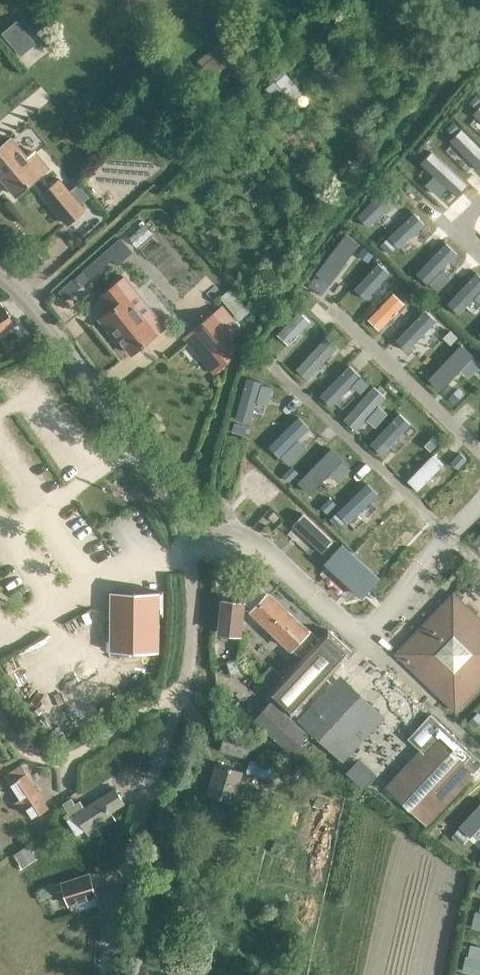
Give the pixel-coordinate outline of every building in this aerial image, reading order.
[(0,147),(0,176),(16,195),(33,181),(38,177),(48,168),(35,152),(28,158),(11,138),(0,147)] [(48,189),(38,177),(33,181),(43,193),(42,194),(67,224),(86,208),(61,178),(48,189)] [(322,260),(334,270),(357,242),(345,232),(322,260)] [(355,286),(366,295),(391,269),(380,259),(355,286)] [(165,327),(152,311),(144,317),(128,297),(136,291),(125,277),(101,295),(112,309),(99,319),(110,333),(113,331),(131,354),(165,327)] [(393,293),(368,319),(379,330),(405,303),(393,293)] [(15,324),(5,307),(0,310),(0,333),(15,324)] [(437,321),(424,309),(397,337),(409,350),(437,321)] [(298,310),(277,334),(288,345),(310,321),(298,310)] [(214,351),(233,335),(214,313),(195,329),(214,351)] [(302,380),(326,354),(316,345),(292,371),(302,380)] [(447,382),(474,357),(463,345),(436,371),(447,382)] [(322,391),(334,402),(359,376),(347,365),(322,391)] [(382,401),(372,392),(347,418),(358,428),(382,401)] [(394,416),(370,443),(382,454),(407,427),(394,416)] [(407,481),(418,491),(443,464),(432,454),(407,481)] [(158,652),(163,592),(115,589),(111,648),(158,652)] [(299,653),(315,636),(269,592),(253,608),(299,653)] [(479,688),(479,617),(454,593),(397,654),(459,710),(479,688)] [(248,633),(251,599),(227,597),(224,631),(248,633)] [(329,628),(267,691),(292,715),(353,652),(329,628)] [(338,680),(301,718),(341,757),(378,719),(338,680)] [(293,751),(309,734),(271,698),(255,716),(293,751)] [(391,787),(432,825),(479,774),(478,773),(479,770),(479,756),(434,714),(412,739),(425,750),(391,787)] [(245,757),(251,739),(227,731),(221,750),(245,757)] [(269,779),(273,766),(250,759),(246,772),(269,779)] [(233,803),(243,771),(217,763),(207,795),(233,803)] [(34,818),(49,808),(27,773),(11,783),(21,798),(16,802),(22,812),(27,809),(34,818)] [(71,800),(63,805),(71,818),(67,820),(77,835),(85,830),(89,837),(100,831),(96,825),(112,815),(110,812),(124,803),(115,789),(84,808),(80,802),(74,805),(71,800)] [(89,874),(62,883),(68,904),(96,895),(89,874)]
